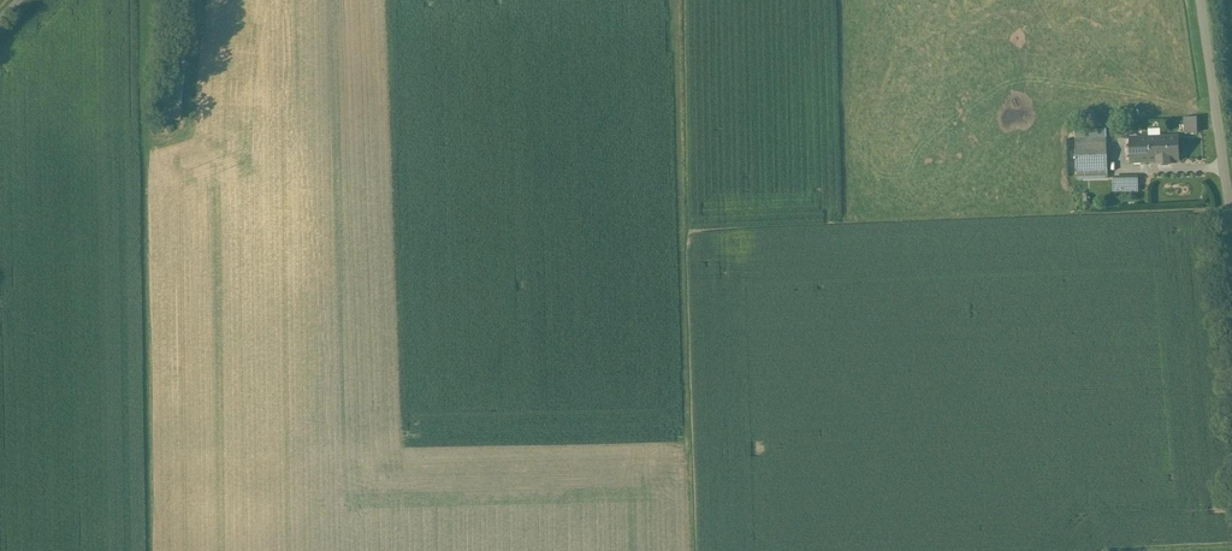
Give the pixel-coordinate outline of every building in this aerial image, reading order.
[(1199,132),(1198,116),(1184,117),(1185,133),(1199,132)] [(1179,137),(1130,138),(1131,162),(1180,161),(1179,137)] [(1106,138),(1076,139),(1077,174),(1108,173),(1106,138)] [(1138,179),(1115,179),(1115,191),(1138,191),(1138,179)]
